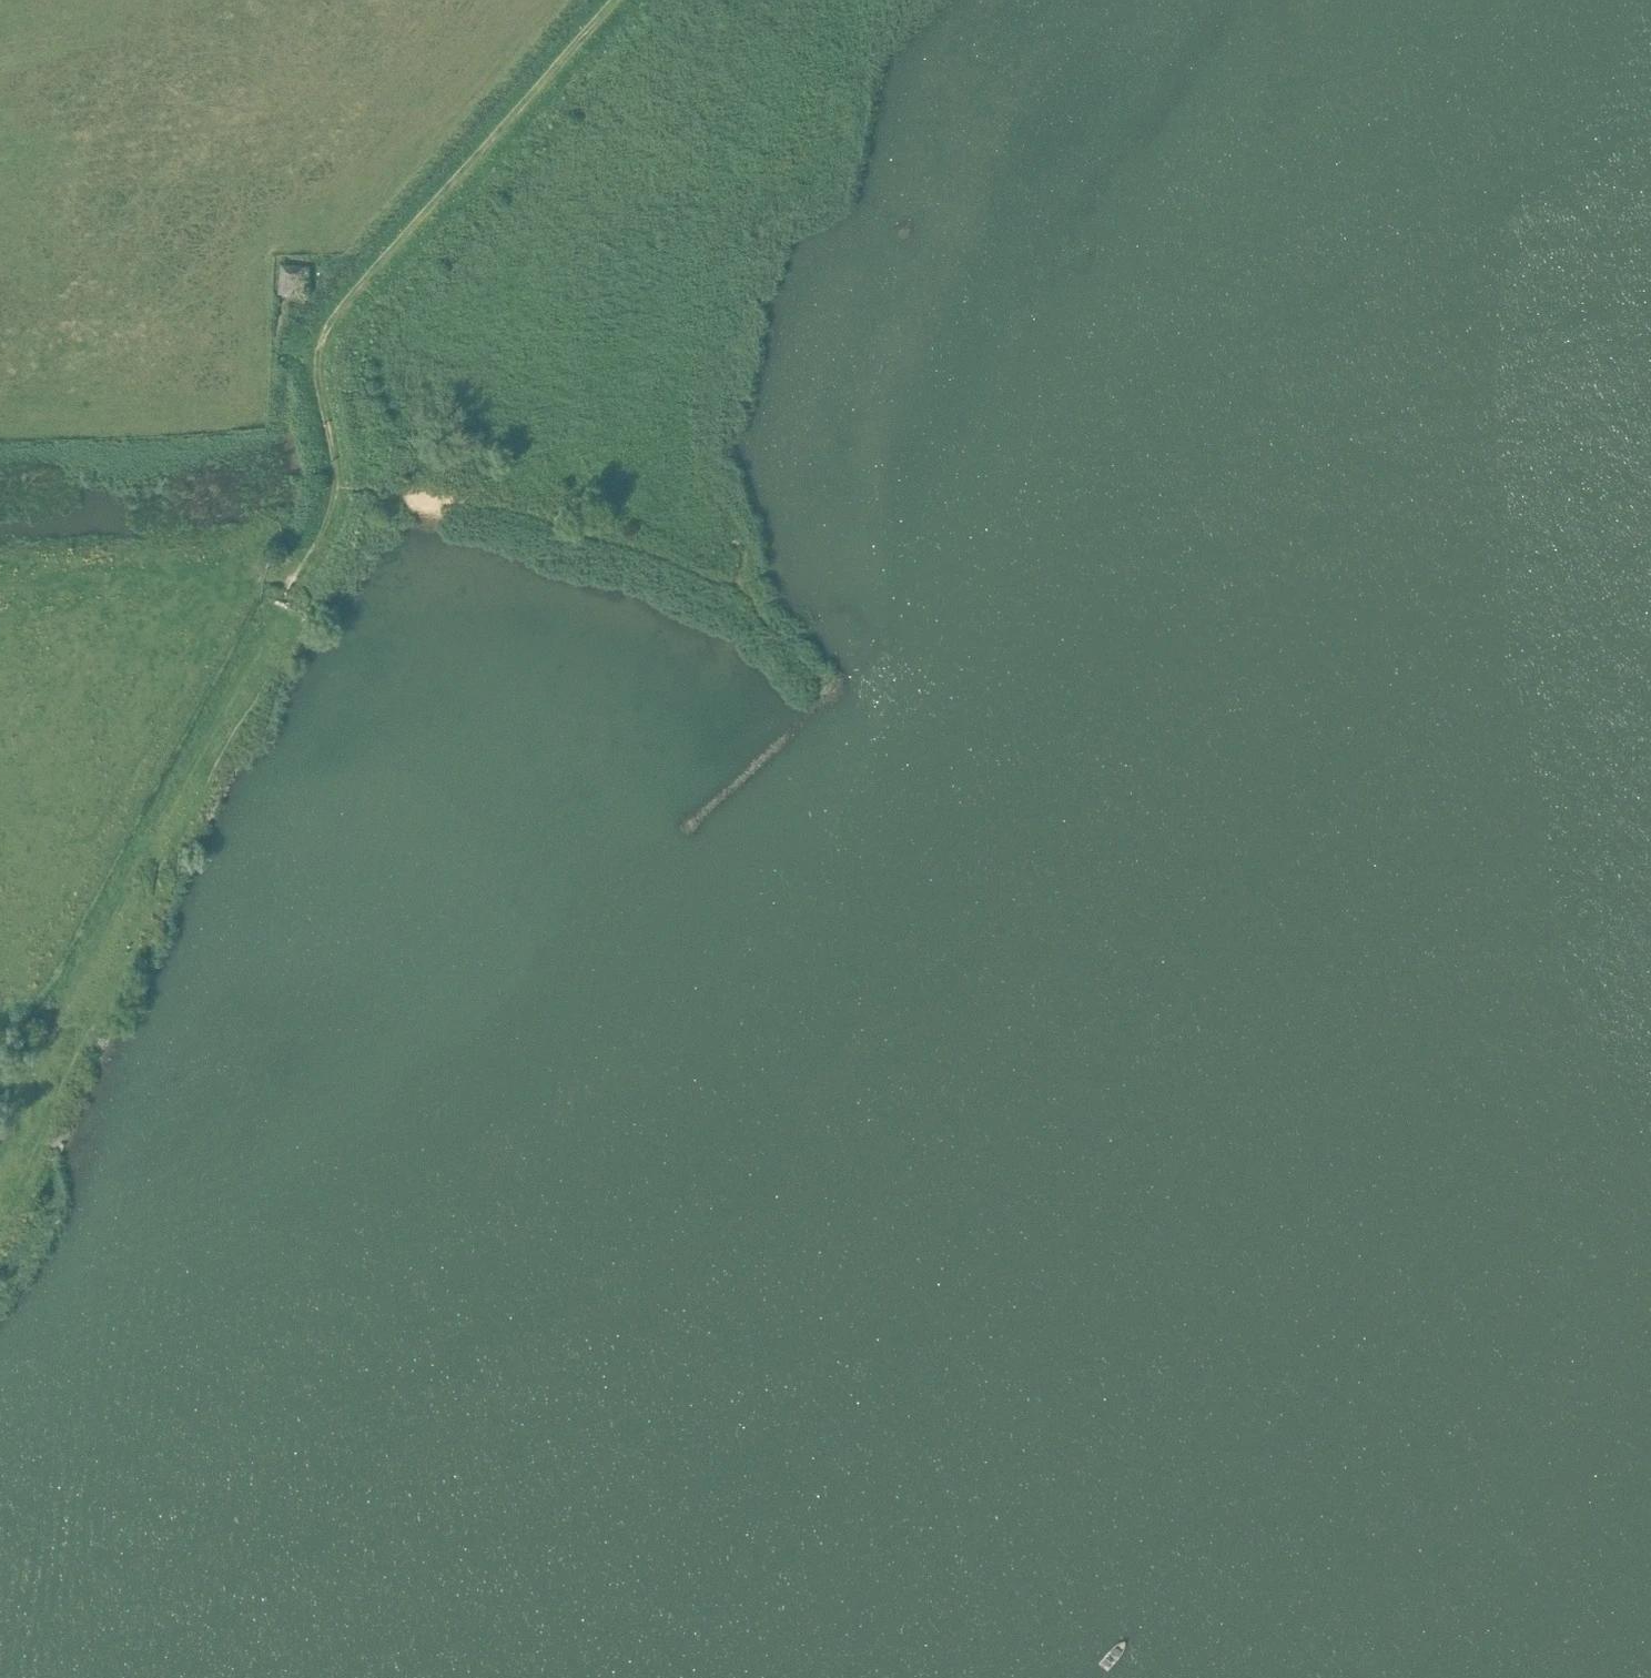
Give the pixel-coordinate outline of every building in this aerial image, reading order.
[(281,265),(278,294),(299,296),(303,267),(281,265)]
